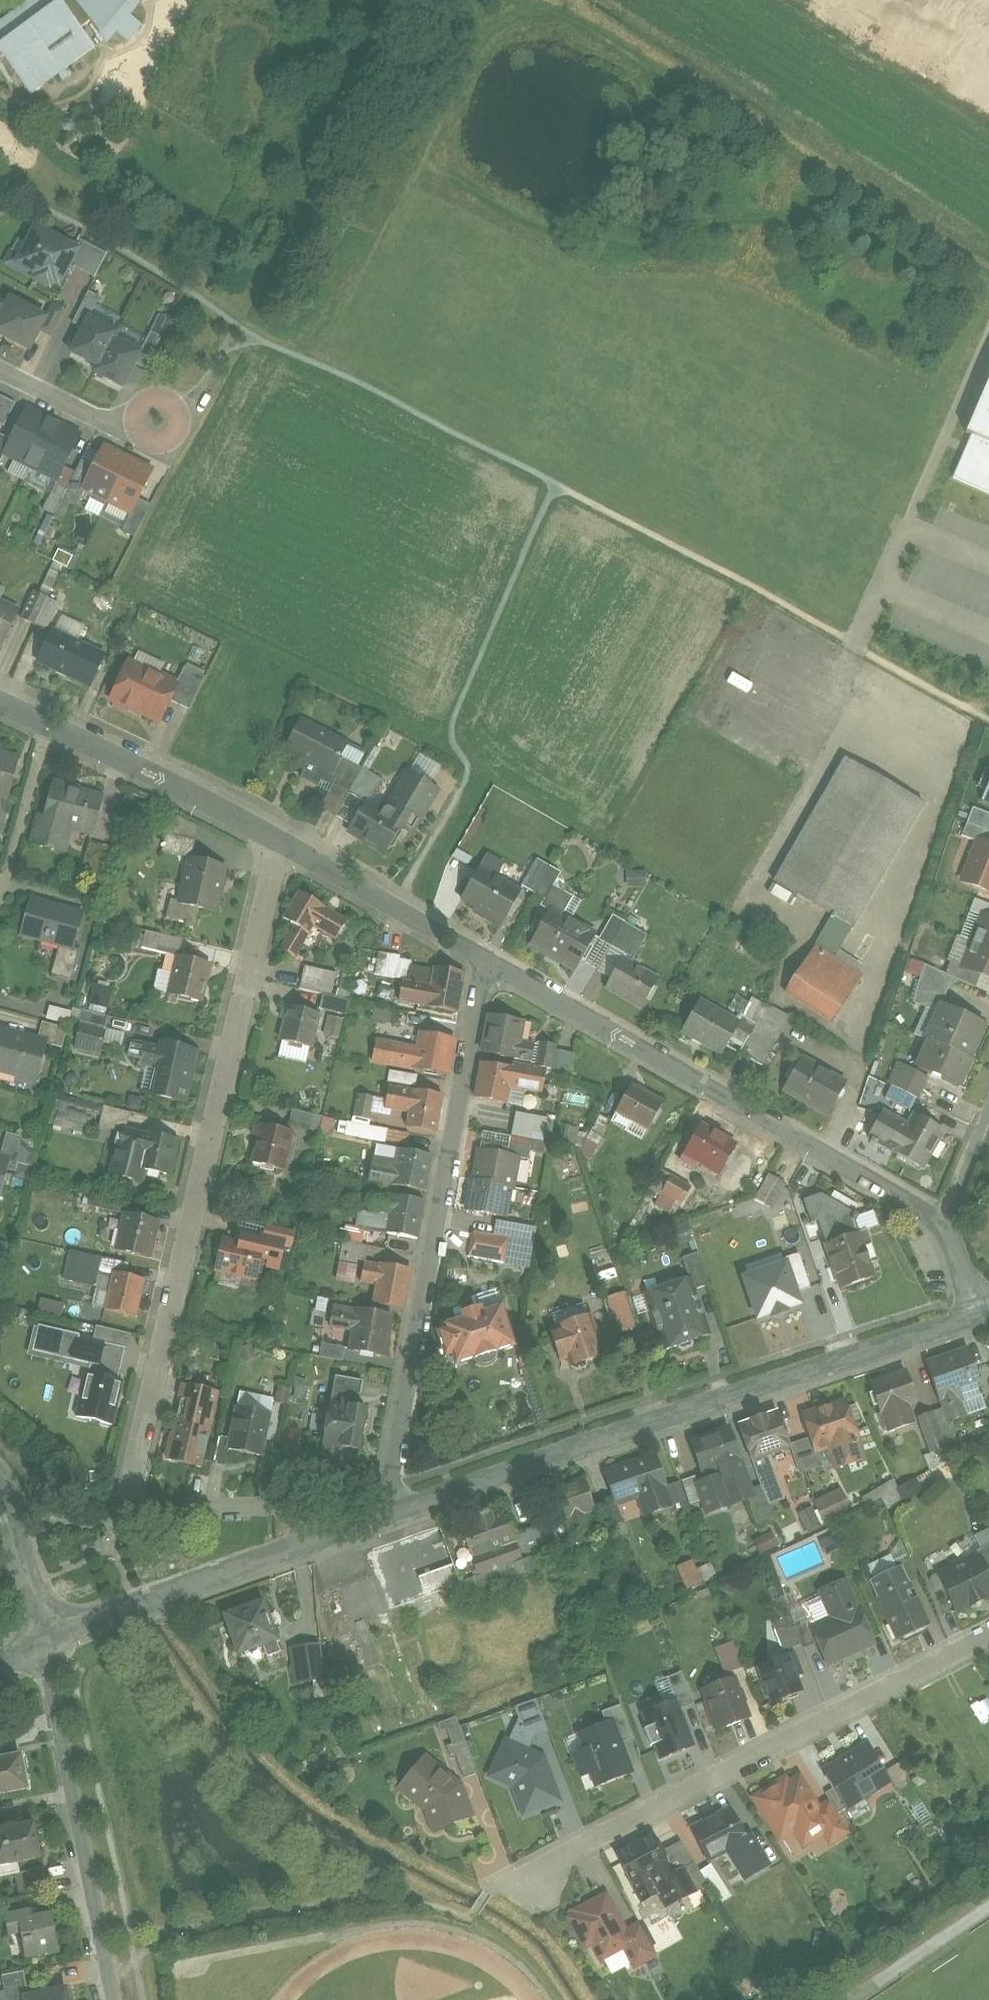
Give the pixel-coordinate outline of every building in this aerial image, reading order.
[(31,91),(93,46),(80,27),(89,20),(107,45),(119,32),(129,41),(142,26),(132,17),(142,4),(133,0),(29,0),(0,21),(0,50),(0,49),(31,91)] [(15,262),(61,285),(81,244),(35,221),(15,262)] [(29,348),(46,314),(10,295),(0,315),(0,333),(29,348)] [(101,364),(96,373),(109,379),(123,386),(142,348),(115,335),(118,329),(91,315),(73,350),(86,357),(101,364)] [(963,432),(969,434),(951,474),(988,490),(988,371),(963,432)] [(5,453),(59,479),(82,431),(70,426),(40,412),(27,406),(5,453)] [(154,465),(106,441),(100,454),(83,488),(132,511),(148,477),(154,465)] [(14,597),(0,591),(0,628),(14,597)] [(33,650),(84,673),(99,641),(49,617),(33,650)] [(166,687),(174,669),(124,645),(104,687),(154,710),(166,687)] [(166,687),(186,696),(201,664),(181,655),(166,687)] [(297,706),(281,736),(328,762),(344,732),(297,706)] [(2,789),(14,743),(0,739),(0,789),(2,789)] [(785,991),(833,1020),(868,962),(839,946),(925,801),(846,754),(772,878),(831,913),(785,991)] [(437,777),(401,755),(375,797),(363,790),(345,818),(382,841),(399,813),(410,819),(437,777)] [(57,836),(64,812),(90,819),(100,781),(50,767),(33,829),(57,836)] [(187,860),(191,860),(198,829),(166,812),(157,853),(187,860)] [(968,818),(963,831),(976,836),(988,841),(988,826),(968,818)] [(976,836),(962,876),(988,886),(988,841),(976,836)] [(494,912),(516,877),(490,862),(498,849),(482,840),(454,889),(494,912)] [(557,904),(568,885),(546,873),(554,859),(535,847),(519,874),(538,885),(535,891),(546,898),(557,904)] [(216,915),(226,868),(191,860),(187,860),(177,907),(216,915)] [(348,922),(301,893),(281,924),(293,931),(279,954),(293,962),(312,930),(334,944),(348,922)] [(568,957),(588,922),(557,904),(546,898),(526,933),(568,957)] [(31,902),(21,939),(59,949),(71,953),(72,950),(81,915),(31,902)] [(988,973),(988,912),(984,910),(963,962),(988,973)] [(158,950),(182,955),(185,943),(161,937),(158,950)] [(638,997),(655,965),(619,946),(602,977),(638,997)] [(71,953),(59,949),(51,976),(71,982),(79,952),(72,950),(71,953)] [(372,975),(403,978),(405,956),(374,953),(372,975)] [(202,1004),(210,967),(176,960),(168,997),(202,1004)] [(306,969),(300,991),(321,995),(331,997),(336,975),(306,969)] [(456,1018),(464,977),(432,971),(429,990),(400,985),(397,1007),(456,1018)] [(718,1041),(736,1008),(696,985),(677,1018),(718,1041)] [(321,995),(317,1012),(346,1018),(350,1001),(331,997),(321,995)] [(964,1086),(988,1027),(988,1023),(968,1014),(941,1002),(915,1065),(941,1076),(964,1086)] [(287,1009),(279,1044),(312,1052),(320,1017),(287,1009)] [(395,1012),(392,1026),(426,1032),(428,1019),(395,1012)] [(82,1014),(74,1051),(99,1057),(107,1020),(82,1014)] [(527,1024),(490,1018),(482,1060),(530,1069),(533,1049),(523,1047),(527,1024)] [(41,1026),(36,1042),(46,1044),(60,1049),(65,1033),(41,1026)] [(46,1044),(36,1042),(0,1031),(0,1074),(35,1083),(46,1044)] [(371,1065),(445,1078),(452,1041),(418,1035),(415,1048),(376,1040),(371,1065)] [(540,1044),(536,1069),(550,1072),(554,1046),(540,1044)] [(198,1055),(158,1046),(157,1050),(146,1048),(142,1068),(157,1071),(151,1096),(186,1104),(198,1055)] [(829,1117),(848,1083),(803,1058),(784,1092),(829,1117)] [(544,1074),(481,1063),(474,1100),(504,1105),(506,1091),(540,1097),(544,1074)] [(627,1072),(607,1108),(637,1124),(657,1089),(627,1072)] [(435,1136),(442,1099),(388,1088),(384,1111),(409,1116),(406,1130),(435,1136)] [(374,1100),(358,1097),(353,1119),(369,1122),(374,1100)] [(881,1097),(863,1126),(918,1159),(942,1119),(910,1100),(904,1111),(881,1097)] [(594,1132),(607,1108),(595,1101),(582,1125),(594,1132)] [(122,1130),(126,1131),(130,1114),(96,1106),(92,1126),(121,1133),(122,1130)] [(733,1133),(696,1112),(679,1142),(716,1162),(733,1133)] [(302,1114),(299,1127),(331,1134),(334,1121),(302,1114)] [(515,1115),(510,1138),(531,1142),(542,1144),(546,1121),(515,1115)] [(347,1123),(344,1138),(383,1146),(386,1132),(347,1123)] [(283,1173),(292,1135),(256,1127),(247,1165),(283,1173)] [(170,1181),(179,1144),(126,1131),(122,1130),(121,1133),(109,1180),(139,1187),(142,1174),(170,1181)] [(0,1157),(0,1161),(9,1163),(7,1171),(15,1173),(17,1165),(31,1169),(37,1143),(5,1135),(0,1157)] [(510,1138),(507,1158),(516,1159),(528,1161),(531,1142),(510,1138)] [(424,1195),(432,1158),(400,1151),(396,1169),(373,1165),(369,1184),(424,1195)] [(507,1158),(476,1152),(470,1184),(510,1191),(516,1159),(507,1158)] [(7,1171),(9,1163),(0,1161),(0,1196),(7,1171)] [(767,1195),(781,1172),(765,1162),(751,1185),(767,1195)] [(504,1223),(510,1191),(470,1184),(464,1215),(504,1223)] [(881,1275),(861,1218),(867,1216),(825,1190),(805,1198),(817,1233),(826,1230),(846,1287),(881,1275)] [(385,1236),(416,1242),(424,1202),(372,1193),(368,1215),(388,1218),(385,1236)] [(89,1208),(119,1214),(122,1202),(92,1196),(89,1208)] [(124,1218),(115,1253),(147,1261),(156,1226),(124,1218)] [(495,1224),(493,1237),(507,1240),(534,1244),(536,1231),(495,1224)] [(262,1226),(258,1243),(284,1249),(292,1251),(296,1235),(262,1226)] [(258,1243),(222,1234),(213,1274),(255,1285),(258,1270),(278,1274),(284,1249),(258,1243)] [(471,1234),(467,1259),(503,1265),(507,1240),(493,1237),(471,1234)] [(780,1254),(777,1246),(742,1257),(756,1299),(791,1288),(787,1278),(794,1276),(786,1252),(780,1254)] [(367,1250),(341,1247),(338,1265),(358,1267),(358,1262),(365,1263),(367,1250)] [(69,1252),(62,1281),(93,1289),(100,1259),(69,1252)] [(404,1312),(411,1273),(364,1265),(361,1285),(375,1287),(372,1307),(404,1312)] [(659,1339),(702,1325),(683,1268),(640,1282),(659,1339)] [(143,1284),(114,1277),(105,1311),(135,1318),(143,1284)] [(608,1333),(630,1328),(622,1291),(599,1296),(608,1333)] [(562,1346),(566,1358),(601,1347),(587,1305),(553,1316),(555,1321),(544,1324),(552,1349),(562,1346)] [(347,1354),(385,1361),(393,1317),(328,1306),(323,1330),(351,1335),(347,1354)] [(450,1361),(453,1372),(510,1354),(497,1312),(481,1317),(479,1311),(458,1317),(460,1323),(440,1329),(442,1335),(434,1337),(442,1363),(450,1361)] [(78,1324),(76,1336),(78,1337),(77,1340),(123,1350),(127,1352),(131,1336),(78,1324)] [(89,1370),(78,1417),(112,1424),(121,1383),(116,1381),(123,1350),(77,1340),(78,1337),(76,1336),(38,1327),(31,1354),(69,1363),(68,1365),(89,1370)] [(978,1382),(963,1334),(923,1347),(943,1410),(963,1403),(958,1388),(978,1382)] [(321,1345),(318,1359),(341,1364),(344,1349),(321,1345)] [(866,1371),(882,1422),(911,1413),(904,1393),(912,1391),(901,1359),(866,1371)] [(362,1384),(333,1379),(329,1403),(342,1405),(340,1418),(327,1416),(322,1450),(362,1456),(369,1411),(357,1409),(362,1384)] [(181,1387),(163,1464),(200,1472),(218,1395),(181,1387)] [(854,1424),(841,1388),(796,1404),(808,1440),(822,1435),(831,1461),(855,1452),(846,1427),(854,1424)] [(774,1399),(733,1413),(745,1450),(787,1436),(774,1399)] [(228,1453),(261,1461),(271,1417),(238,1409),(231,1441),(228,1453)] [(750,1474),(729,1417),(688,1431),(699,1461),(708,1458),(718,1485),(750,1474)] [(651,1437),(597,1457),(611,1493),(632,1485),(640,1505),(699,1483),(691,1463),(664,1473),(651,1437)] [(228,1453),(231,1441),(218,1438),(212,1465),(225,1468),(228,1453)] [(592,1497),(580,1464),(539,1478),(552,1512),(562,1508),(567,1522),(587,1515),(582,1501),(592,1497)] [(869,1507),(896,1494),(890,1480),(862,1493),(869,1507)] [(842,1488),(809,1499),(818,1524),(851,1513),(842,1488)] [(451,1509),(365,1540),(373,1562),(311,1584),(332,1641),(374,1626),(404,1708),(530,1663),(522,1641),(570,1624),(539,1538),(514,1547),(497,1501),(454,1517),(451,1509)] [(808,1505),(795,1511),(805,1533),(818,1527),(808,1505)] [(863,1563),(867,1573),(890,1565),(887,1555),(863,1563)] [(954,1618),(988,1602),(988,1571),(982,1555),(935,1576),(954,1618)] [(901,1571),(908,1586),(918,1582),(907,1556),(893,1562),(898,1573),(901,1571)] [(684,1589),(701,1581),(690,1558),(673,1566),(684,1589)] [(869,1585),(894,1644),(926,1630),(908,1586),(901,1571),(898,1573),(869,1585)] [(827,1666),(875,1646),(848,1582),(818,1595),(829,1621),(811,1628),(818,1645),(827,1666)] [(261,1588),(217,1605),(233,1647),(277,1630),(261,1588)] [(777,1648),(797,1643),(792,1622),(819,1615),(815,1598),(786,1606),(790,1623),(772,1628),(777,1648)] [(804,1650),(818,1645),(811,1628),(808,1620),(795,1625),(804,1650)] [(318,1642),(298,1643),(300,1680),(320,1679),(318,1642)] [(714,1652),(723,1677),(743,1669),(734,1644),(714,1652)] [(770,1707),(803,1694),(789,1659),(756,1672),(770,1707)] [(667,1680),(676,1703),(679,1711),(694,1706),(682,1674),(667,1680)] [(714,1734),(749,1721),(733,1679),(698,1692),(714,1734)] [(519,1722),(509,1743),(529,1752),(534,1740),(548,1735),(536,1702),(514,1709),(519,1722)] [(676,1703),(640,1716),(659,1764),(694,1750),(679,1711),(676,1703)] [(602,1715),(606,1727),(612,1725),(619,1746),(632,1742),(619,1708),(602,1715)] [(439,1721),(446,1743),(459,1738),(452,1717),(439,1721)] [(606,1727),(576,1738),(582,1754),(572,1757),(580,1781),(591,1776),(596,1789),(631,1776),(619,1746),(612,1725),(606,1727)] [(504,1740),(486,1780),(510,1791),(521,1821),(563,1806),(545,1759),(529,1752),(509,1743),(504,1740)] [(463,1780),(476,1775),(463,1742),(445,1749),(449,1761),(455,1759),(463,1780)] [(867,1746),(822,1773),(847,1813),(891,1786),(883,1773),(867,1746)] [(0,1751),(0,1783),(22,1779),(16,1748),(0,1751)] [(431,1835),(475,1822),(465,1788),(423,1758),(397,1794),(425,1813),(431,1835)] [(898,1764),(883,1773),(891,1786),(899,1798),(913,1789),(898,1764)] [(793,1776),(752,1801),(780,1846),(793,1838),(803,1854),(814,1847),(808,1837),(820,1830),(831,1848),(849,1837),(828,1804),(822,1808),(802,1777),(796,1781),(793,1776)] [(732,1805),(689,1831),(709,1864),(722,1856),(740,1887),(770,1869),(732,1805)] [(0,1819),(0,1870),(12,1868),(15,1867),(12,1850),(33,1846),(28,1814),(0,1819)] [(653,1839),(614,1858),(640,1910),(658,1902),(663,1913),(694,1898),(692,1896),(682,1873),(672,1878),(660,1853),(653,1839)] [(681,1844),(660,1853),(672,1878),(682,1873),(692,1896),(707,1888),(681,1844)] [(38,1863),(15,1867),(12,1868),(17,1891),(34,1888),(43,1886),(38,1863)] [(37,1904),(34,1888),(17,1891),(0,1895),(0,1897),(1,1904),(25,1899),(27,1906),(37,1904)] [(627,1930),(607,1892),(565,1915),(585,1953),(592,1949),(600,1965),(623,1953),(633,1972),(658,1958),(639,1923),(627,1930)] [(45,1902),(37,1904),(27,1906),(25,1899),(1,1904),(0,1904),(0,1914),(13,1911),(21,1951),(54,1945),(45,1902)] [(23,1986),(20,1966),(0,1970),(0,1999),(3,1999),(21,1996),(19,1987),(23,1986)] [(19,1987),(21,1996),(22,1999),(66,1999),(62,1978),(23,1986),(19,1987)]
